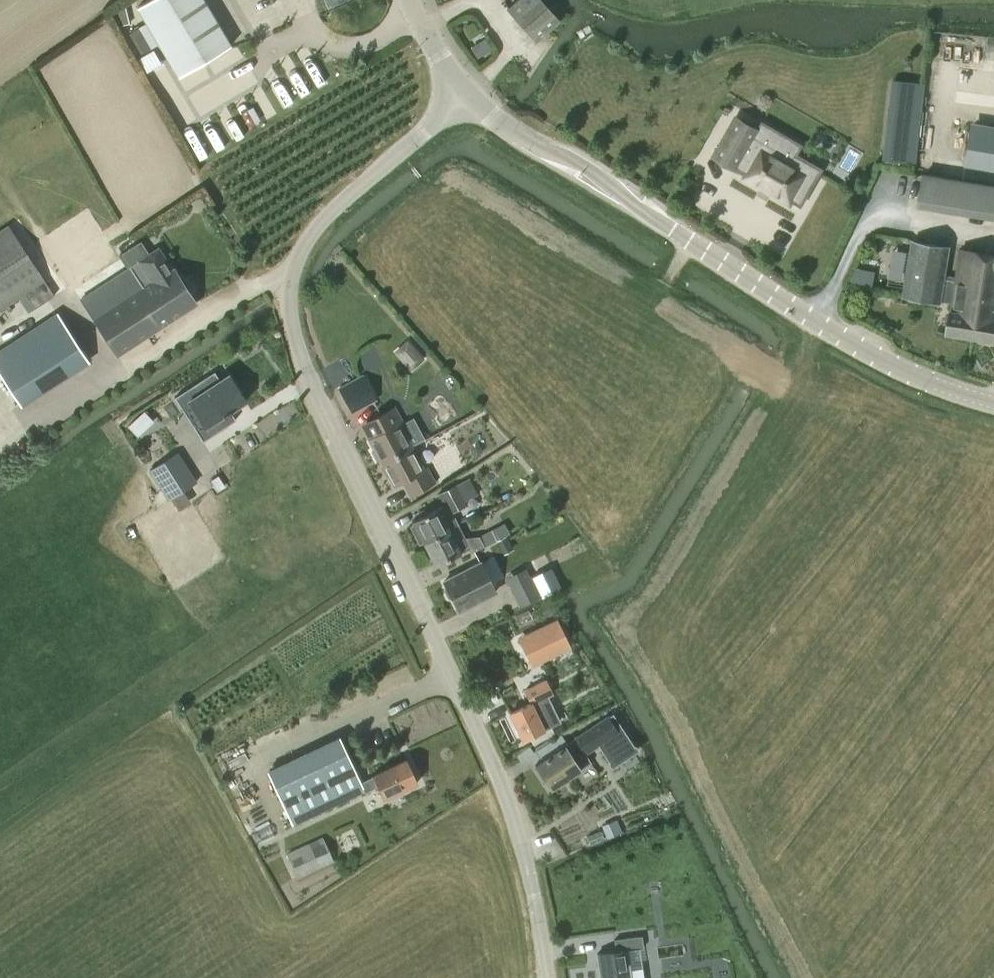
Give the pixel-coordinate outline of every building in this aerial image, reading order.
[(158,41),(210,11),(203,0),(149,0),(138,7),(158,41)] [(559,20),(542,0),(517,0),(507,9),(536,41),(559,20)] [(179,75),(230,46),(210,11),(158,41),(178,76),(179,75)] [(139,27),(129,33),(141,53),(151,47),(139,27)] [(892,81),(883,160),(915,164),(924,85),(892,81)] [(739,167),(757,137),(765,124),(763,123),(759,131),(737,118),(715,156),(738,169),(739,167)] [(993,169),(993,133),(972,129),(966,165),(993,169)] [(795,154),(793,158),(757,137),(739,167),(748,173),(745,178),(761,188),(763,186),(773,191),(772,193),(790,204),(793,200),(801,205),(822,169),(795,154)] [(924,174),(919,205),(993,217),(993,185),(924,174)] [(34,308),(54,295),(8,225),(0,230),(0,311),(19,299),(28,312),(34,308)] [(952,335),(966,250),(962,249),(956,281),(944,279),(949,247),(913,241),(904,296),(939,302),(940,296),(953,298),(947,334),(952,335)] [(158,248),(80,300),(92,318),(91,318),(116,356),(197,304),(173,268),(171,268),(158,248)] [(966,250),(952,335),(993,342),(993,254),(966,250)] [(57,314),(0,350),(0,373),(20,404),(87,361),(57,314)] [(407,340),(393,353),(410,372),(424,359),(407,340)] [(192,407),(211,436),(235,420),(230,411),(245,401),(228,374),(220,380),(214,371),(174,397),(184,412),(192,407)] [(341,391),(352,412),(377,399),(366,378),(341,391)] [(381,465),(412,446),(400,424),(403,423),(395,407),(369,421),(377,435),(368,440),(373,450),(371,450),(377,461),(379,460),(381,465)] [(423,468),(412,446),(381,465),(382,466),(380,467),(386,478),(388,477),(393,487),(402,482),(409,495),(435,481),(427,466),(423,468)] [(178,451),(149,470),(168,500),(197,482),(178,451)] [(218,476),(211,481),(217,491),(225,487),(218,476)] [(420,544),(423,543),(455,526),(458,524),(452,513),(467,505),(457,485),(437,495),(444,507),(439,510),(438,508),(412,521),(415,528),(412,529),(420,544)] [(455,526),(423,543),(435,566),(468,549),(470,553),(508,534),(503,524),(479,536),(465,538),(458,525),(458,524),(455,526)] [(452,599),(458,611),(495,592),(480,563),(443,582),(445,587),(443,590),(448,599),(452,599)] [(506,577),(519,606),(540,596),(531,577),(526,568),(506,577)] [(550,568),(531,577),(541,596),(559,587),(550,568)] [(556,619),(517,638),(531,667),(570,647),(556,619)] [(530,702),(509,713),(522,740),(529,736),(533,744),(548,736),(555,733),(551,725),(557,722),(545,697),(552,694),(545,679),(524,690),(530,702)] [(584,753),(597,744),(611,766),(636,750),(612,713),(534,764),(550,789),(591,762),(584,753)] [(382,799),(417,783),(406,759),(361,782),(339,736),(266,771),(292,825),(363,790),(364,792),(376,786),(382,799)] [(614,820),(602,825),(608,838),(619,833),(614,820)] [(287,854),(296,876),(333,860),(322,838),(287,854)] [(596,953),(600,977),(644,977),(643,968),(631,970),(628,949),(643,947),(642,936),(614,939),(616,951),(596,953)]
